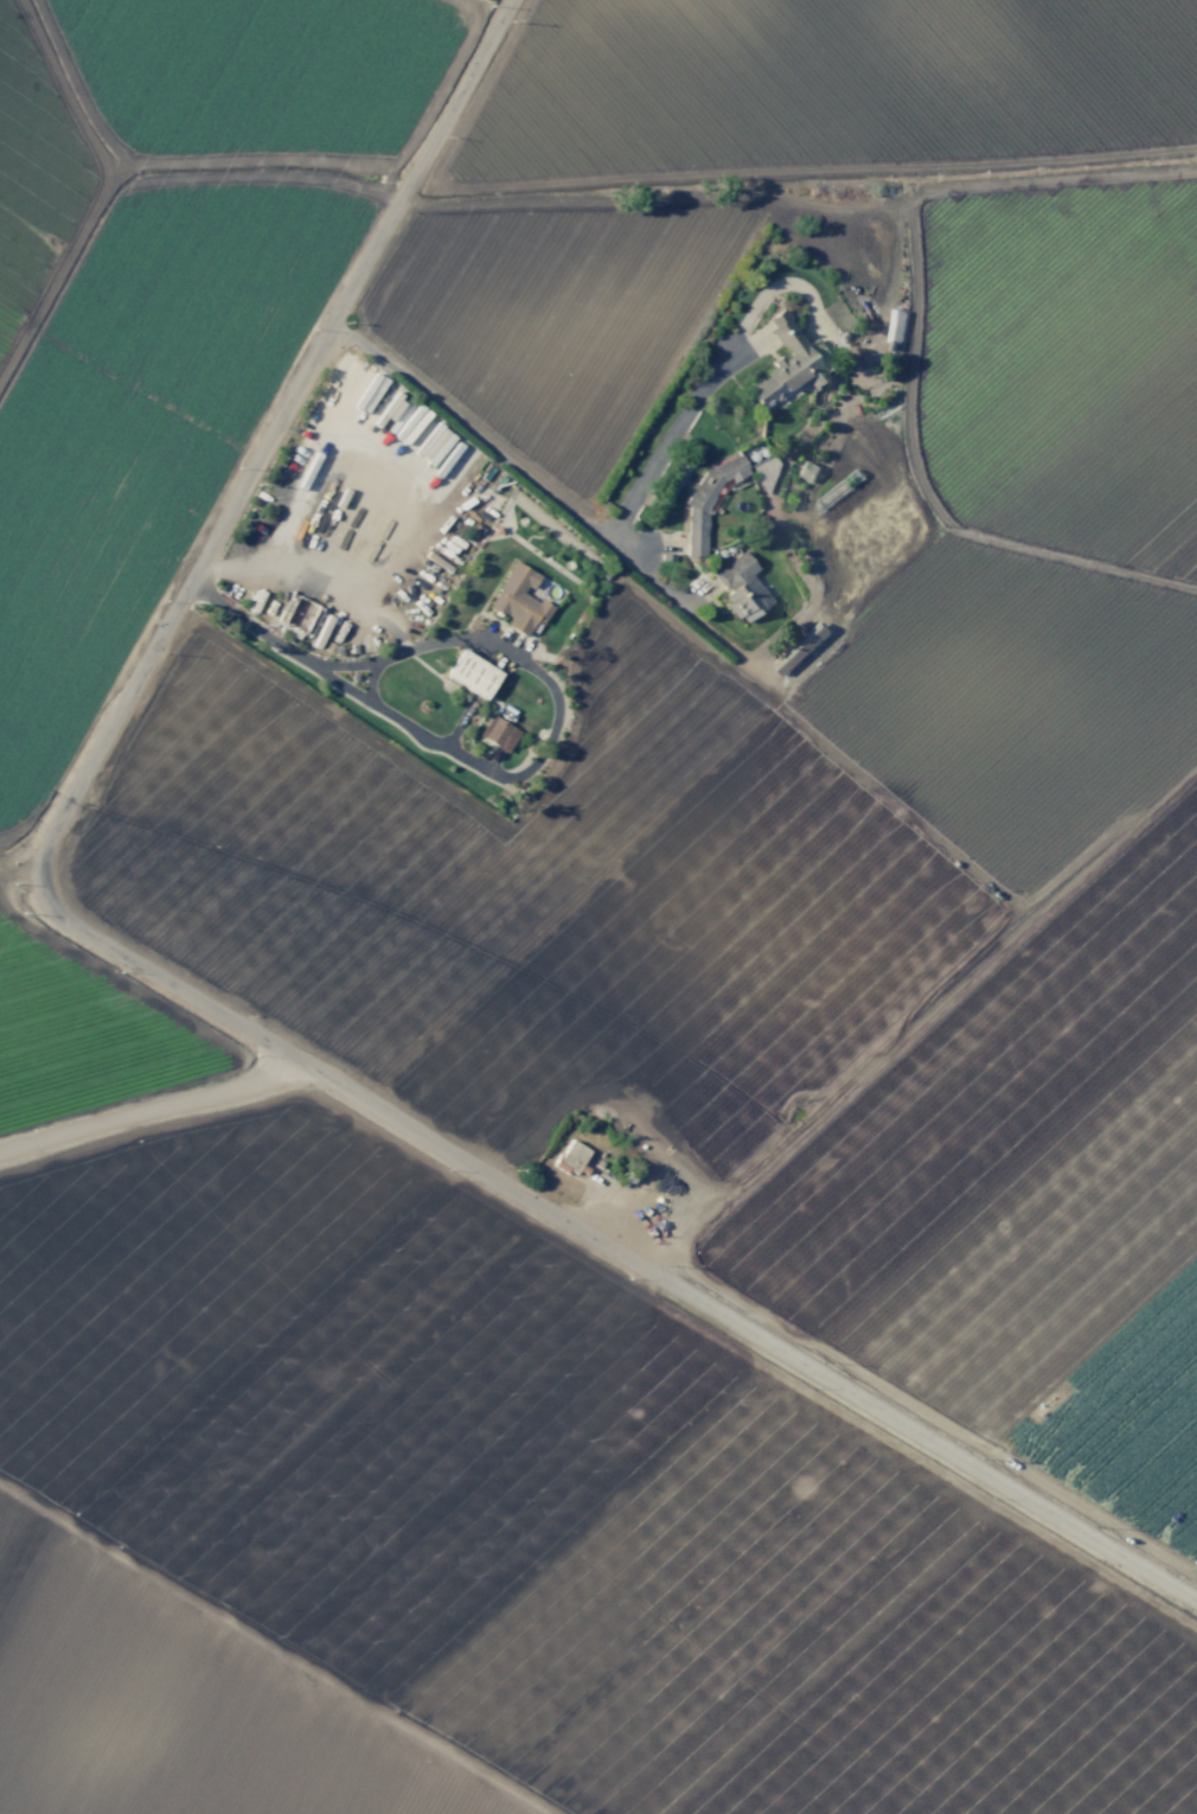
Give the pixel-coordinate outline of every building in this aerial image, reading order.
[(826,377),(781,309),(763,320),(786,353),(770,364),(774,369),(747,387),(761,409),(804,380),(809,388),(826,377)] [(901,344),(904,311),(891,310),(887,343),(901,344)] [(750,464),(762,490),(780,482),(768,456),(750,464)] [(811,483),(818,467),(805,460),(797,476),(811,483)] [(686,556),(705,556),(706,511),(723,477),(738,484),(743,474),(743,463),(705,463),(686,501),(686,556)] [(757,569),(741,550),(712,574),(727,594),(722,598),(743,624),(771,601),(749,575),(757,569)] [(537,575),(512,561),(486,607),(508,620),(505,626),(525,637),(534,620),(542,624),(551,608),(526,594),(537,575)] [(500,672),(460,650),(444,677),(484,699),(500,672)] [(507,752),(518,730),(489,715),(478,737),(507,752)] [(588,1150),(569,1140),(556,1163),(575,1173),(588,1150)]
